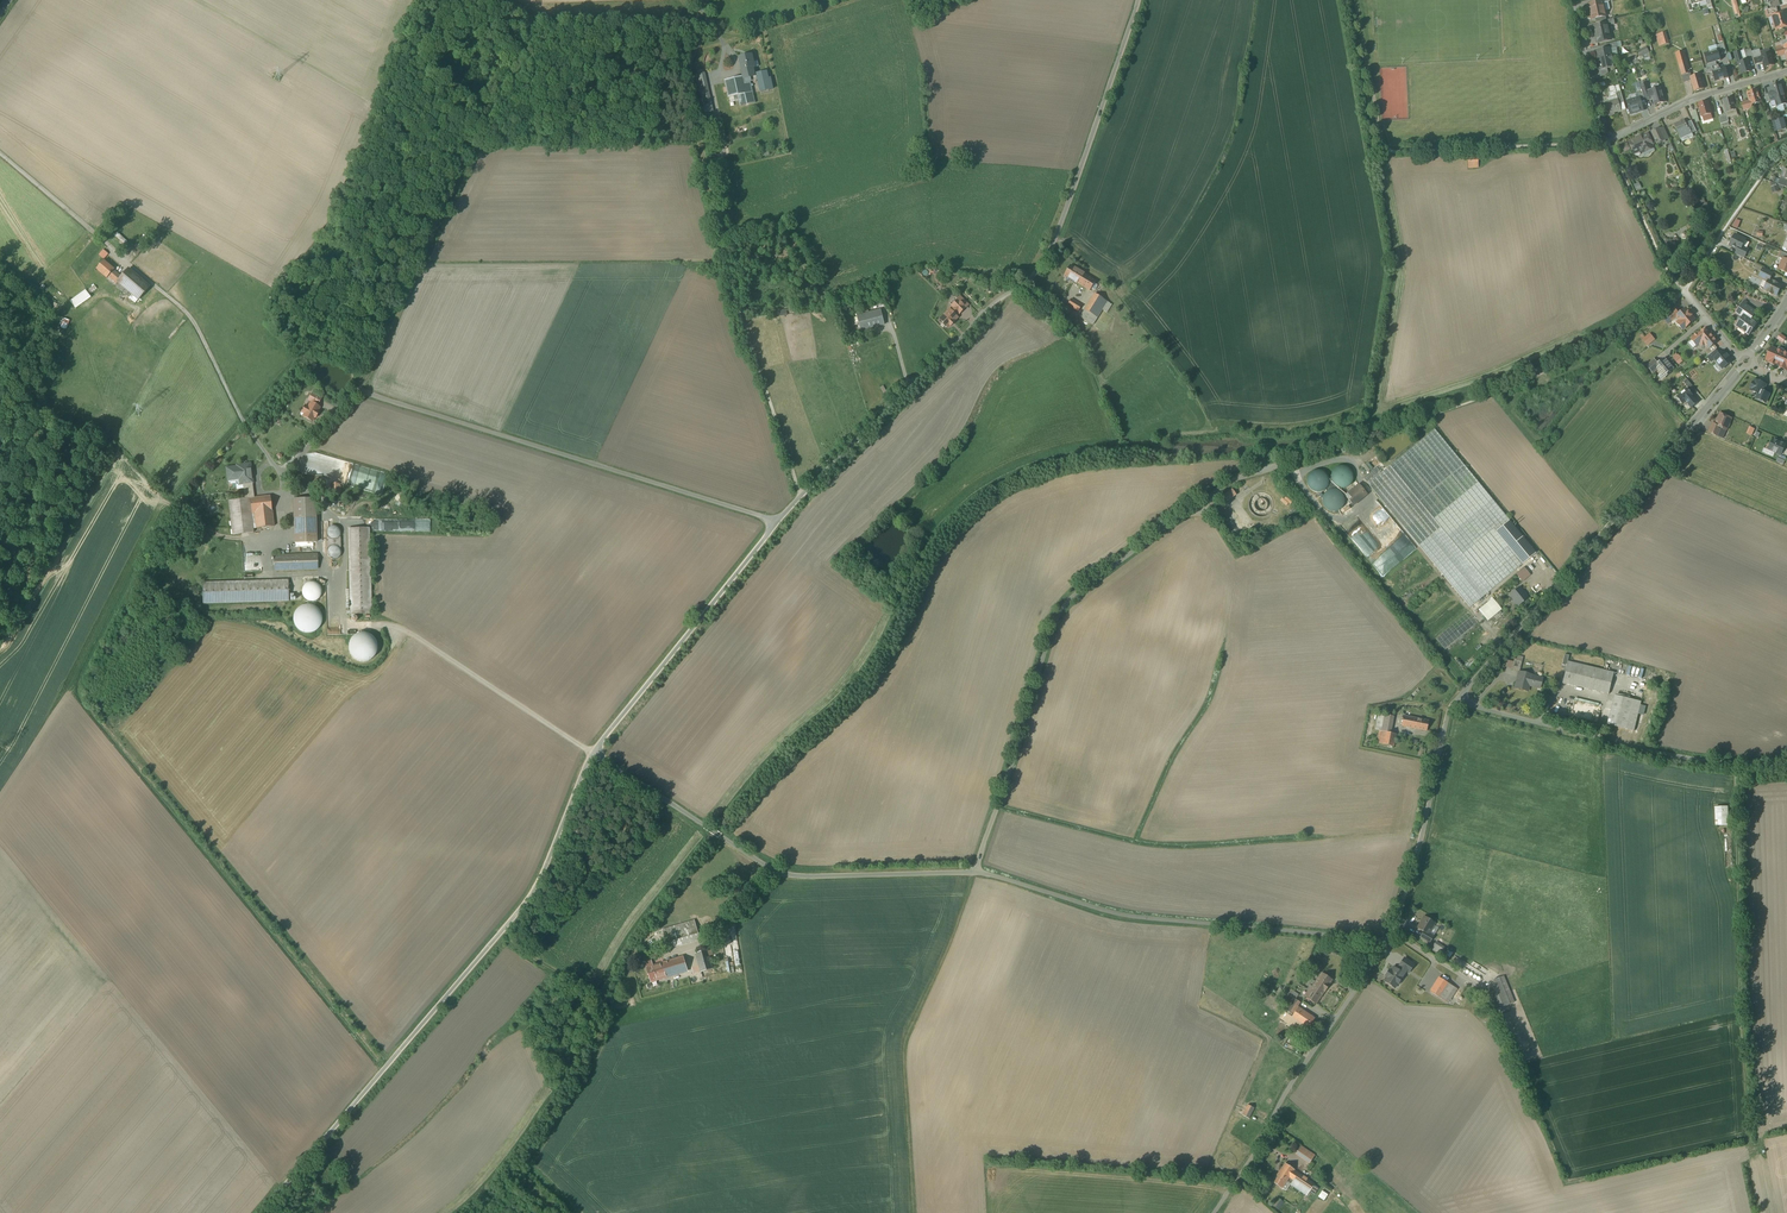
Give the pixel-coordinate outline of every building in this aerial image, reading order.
[(1610,0),(1596,0),(1596,4),(1589,5),(1593,20),(1608,17),(1605,3),(1610,2),(1610,0)] [(1737,0),(1732,2),(1736,15),(1740,14),(1737,0)] [(1786,28),(1786,12),(1780,14),(1775,15),(1773,16),(1777,31),(1786,28)] [(1630,16),(1625,17),(1614,19),(1616,25),(1627,22),(1627,24),(1632,23),(1630,16)] [(1610,24),(1594,27),(1598,43),(1613,40),(1610,24)] [(1667,33),(1656,36),(1659,47),(1670,44),(1667,33)] [(1784,46),(1776,48),(1779,57),(1786,55),(1786,45),(1784,46)] [(1611,49),(1597,52),(1601,71),(1616,68),(1611,49)] [(1705,53),(1708,64),(1722,60),(1720,49),(1705,53)] [(1685,51),(1677,54),(1683,76),(1692,73),(1685,51)] [(1754,59),(1756,65),(1764,63),(1766,68),(1776,66),(1773,54),(1763,56),(1763,57),(1762,57),(1761,51),(1753,53),(1755,59),(1754,59)] [(1738,65),(1740,65),(1743,76),(1753,73),(1749,60),(1744,62),(1742,52),(1735,53),(1738,65)] [(742,70),(753,68),(755,67),(752,55),(739,58),(742,70)] [(1718,64),(1705,68),(1707,73),(1712,72),(1714,81),(1728,77),(1725,66),(1719,67),(1718,64)] [(755,75),(753,68),(742,70),(743,77),(725,81),(729,97),(738,95),(741,106),(755,103),(753,94),(750,82),(756,81),(759,92),(773,89),(769,71),(755,75)] [(712,112),(704,73),(696,75),(705,114),(712,112)] [(1702,74),(1691,77),(1695,91),(1706,88),(1702,74)] [(1646,102),(1654,100),(1655,106),(1666,103),(1662,88),(1652,90),(1650,83),(1642,85),(1646,102)] [(1773,94),(1769,95),(1771,103),(1778,102),(1778,101),(1786,99),(1786,98),(1783,84),(1771,87),(1773,94)] [(1643,91),(1638,93),(1639,99),(1627,103),(1631,116),(1644,112),(1641,105),(1646,103),(1643,91)] [(1760,91),(1748,94),(1750,101),(1743,103),(1745,112),(1755,109),(1754,106),(1764,103),(1760,91)] [(1623,113),(1622,112),(1626,111),(1621,93),(1617,94),(1619,100),(1606,104),(1609,117),(1623,113)] [(1734,99),(1724,101),(1727,113),(1737,110),(1734,99)] [(1710,102),(1699,105),(1703,117),(1714,114),(1710,102)] [(1727,116),(1720,118),(1721,125),(1729,123),(1727,116)] [(1681,140),(1693,134),(1693,135),(1696,133),(1691,122),(1688,124),(1687,122),(1686,120),(1675,125),(1681,140)] [(1661,129),(1652,133),(1657,146),(1667,143),(1661,129)] [(1636,156),(1643,153),(1644,155),(1656,150),(1655,148),(1656,148),(1650,135),(1630,143),(1636,156)] [(1748,241),(1736,235),(1730,247),(1738,251),(1736,255),(1746,260),(1750,250),(1745,248),(1748,241)] [(117,283),(118,282),(121,277),(113,271),(114,270),(104,261),(97,269),(107,278),(109,276),(117,283)] [(1096,281),(1070,265),(1064,275),(1074,281),(1073,282),(1076,284),(1077,283),(1090,291),(1096,281)] [(1777,275),(1765,269),(1760,278),(1770,283),(1766,290),(1778,296),(1783,287),(1773,281),(1777,275)] [(128,270),(121,277),(118,282),(139,300),(149,288),(128,270)] [(1111,305),(1094,294),(1080,317),(1092,325),(1103,309),(1107,312),(1111,305)] [(958,300),(965,308),(968,305),(959,295),(955,298),(958,301),(958,300)] [(1082,306),(1071,299),(1068,304),(1079,311),(1082,306)] [(958,301),(952,306),(954,308),(958,313),(960,314),(965,308),(958,300),(958,301)] [(1759,313),(1745,304),(1737,315),(1743,319),(1737,329),(1751,338),(1759,326),(1753,322),(1759,313)] [(950,310),(940,319),(948,327),(950,325),(951,326),(955,322),(954,322),(958,318),(955,316),(958,313),(954,308),(951,311),(950,310)] [(857,315),(861,330),(884,324),(880,309),(857,315)] [(1677,318),(1680,315),(1675,309),(1664,318),(1669,324),(1677,318)] [(1697,321),(1687,309),(1680,315),(1677,318),(1680,322),(1678,325),(1684,332),(1697,321)] [(1702,330),(1691,339),(1697,347),(1701,344),(1705,345),(1709,349),(1714,346),(1718,342),(1708,331),(1702,330)] [(1656,342),(1650,335),(1643,341),(1648,348),(1656,342)] [(1782,335),(1778,340),(1784,345),(1786,341),(1786,339),(1782,335)] [(1716,349),(1714,346),(1709,349),(1705,352),(1708,355),(1716,349)] [(1773,348),(1766,363),(1776,367),(1777,364),(1783,367),(1781,370),(1786,372),(1786,354),(1773,348)] [(1714,359),(1719,355),(1716,350),(1707,357),(1711,362),(1715,359),(1714,359)] [(1732,361),(1724,351),(1719,355),(1714,359),(1715,359),(1723,369),(1732,361)] [(1674,360),(1680,366),(1684,363),(1682,361),(1683,360),(1679,356),(1679,357),(1677,355),(1674,357),(1675,359),(1674,360)] [(1675,370),(1666,360),(1660,365),(1655,359),(1647,366),(1654,374),(1659,371),(1662,375),(1659,377),(1663,381),(1675,370)] [(1768,385),(1756,380),(1751,392),(1758,395),(1756,401),(1767,405),(1772,395),(1765,392),(1768,385)] [(1691,409),(1698,402),(1686,388),(1676,397),(1682,404),(1684,401),(1691,409)] [(309,400),(312,401),(317,404),(318,405),(321,399),(312,394),(309,400)] [(317,406),(317,404),(312,401),(309,408),(306,406),(302,412),(305,414),(304,416),(312,421),(315,417),(316,418),(319,412),(318,411),(320,408),(317,406)] [(1734,419),(1721,414),(1716,425),(1713,424),(1709,433),(1720,437),(1723,429),(1729,432),(1734,419)] [(1377,468),(1364,479),(1371,487),(1471,608),(1538,554),(1436,430),(1381,474),(1377,468)] [(1786,444),(1773,438),(1768,450),(1780,456),(1782,456),(1785,448),(1786,444)] [(243,484),(253,483),(251,464),(237,465),(238,467),(227,468),(229,481),(239,479),(240,484),(243,484)] [(1355,476),(1351,469),(1343,466),(1335,470),(1332,478),(1336,486),(1344,488),(1352,484),(1355,476)] [(1325,491),(1330,484),(1328,476),(1321,471),(1313,472),(1308,479),(1309,488),(1316,493),(1325,491)] [(322,477),(291,478),(291,485),(322,484),(322,477)] [(341,477),(333,477),(333,496),(342,495),(341,477)] [(253,483),(243,484),(245,499),(229,501),(233,535),(254,533),(253,529),(274,527),(271,496),(255,498),(253,483)] [(1346,496),(1355,507),(1369,495),(1360,485),(1346,496)] [(1238,495),(1234,490),(1224,497),(1228,502),(1238,495)] [(1346,501),(1342,493),(1334,490),(1326,494),(1323,503),(1327,510),(1335,513),(1343,509),(1346,501)] [(316,500),(293,501),(294,545),(317,544),(316,500)] [(330,526),(329,529),(329,550),(331,555),(334,557),(340,556),(342,553),(342,549),(342,547),(341,535),(342,532),(342,528),(338,525),(333,525),(330,526)] [(371,529),(348,530),(351,615),(373,614),(371,529)] [(318,554),(275,555),(275,570),(319,569),(318,554)] [(1524,568),(1516,575),(1522,583),(1530,576),(1524,568)] [(289,581),(203,583),(204,605),(289,603),(289,581)] [(320,587),(316,584),(313,583),(309,583),(305,586),(303,589),(303,591),(303,595),(304,597),(307,600),(310,602),(313,602),(316,601),(317,600),(320,598),(321,596),(322,592),(321,590),(320,587)] [(1522,591),(1519,588),(1510,595),(1514,600),(1513,603),(1517,603),(1518,605),(1527,598),(1522,591)] [(318,610),(315,608),(311,605),(304,605),(298,608),(294,613),(293,618),(293,621),(295,627),(298,630),(304,633),(311,632),(315,630),(317,628),(320,624),(321,619),(320,614),(318,610)] [(353,658),(357,661),(362,662),(368,662),(372,659),(376,656),(378,652),(378,647),(377,643),(375,639),(372,636),(368,633),(364,633),(359,633),(355,636),(351,639),(349,644),(349,649),(350,654),(353,658)] [(1524,661),(1516,659),(1513,669),(1522,671),(1524,661)] [(1569,662),(1564,684),(1611,695),(1616,673),(1569,662)] [(1542,678),(1519,673),(1515,688),(1528,691),(1529,686),(1539,689),(1542,678)] [(1643,702),(1617,696),(1610,725),(1636,731),(1643,702)] [(1396,717),(1380,714),(1377,730),(1381,731),(1379,744),(1395,747),(1396,744),(1398,735),(1391,733),(1392,730),(1393,730),(1396,717)] [(1429,721),(1404,716),(1402,726),(1427,731),(1429,721)] [(1729,807),(1717,808),(1717,826),(1730,826),(1729,807)] [(1433,936),(1431,935),(1437,925),(1424,917),(1417,929),(1424,933),(1421,938),(1429,943),(1433,936)] [(695,921),(663,929),(668,949),(700,941),(695,921)] [(1444,947),(1435,942),(1432,949),(1440,954),(1444,947)] [(716,943),(710,947),(713,951),(719,947),(716,943)] [(713,951),(697,955),(702,973),(714,970),(711,957),(714,956),(713,951)] [(667,962),(672,979),(690,974),(685,957),(667,962)] [(672,979),(667,962),(654,966),(652,960),(645,962),(652,985),(672,979)] [(1394,966),(1385,980),(1396,987),(1406,972),(1408,973),(1412,967),(1403,961),(1398,968),(1394,966)] [(1316,1003),(1331,981),(1322,974),(1313,988),(1311,987),(1305,996),(1316,1003)] [(1504,976),(1493,980),(1495,984),(1487,987),(1496,1010),(1515,1002),(1504,976)] [(1448,1002),(1457,989),(1439,978),(1430,991),(1448,1002)] [(1281,1019),(1305,1035),(1316,1020),(1299,1008),(1301,1005),(1292,999),(1291,1001),(1292,1002),(1286,1011),(1287,1011),(1281,1019)] [(1251,1119),(1256,1108),(1249,1105),(1244,1116),(1251,1119)] [(1303,1147),(1297,1154),(1311,1163),(1316,1156),(1303,1147)] [(1294,1170),(1285,1164),(1272,1182),(1281,1188),(1289,1177),(1293,1180),(1290,1184),(1306,1196),(1309,1191),(1313,1194),(1318,1187),(1307,1179),(1303,1176),(1303,1177),(1294,1170)] [(1285,1202),(1281,1199),(1275,1206),(1280,1209),(1285,1202)]
